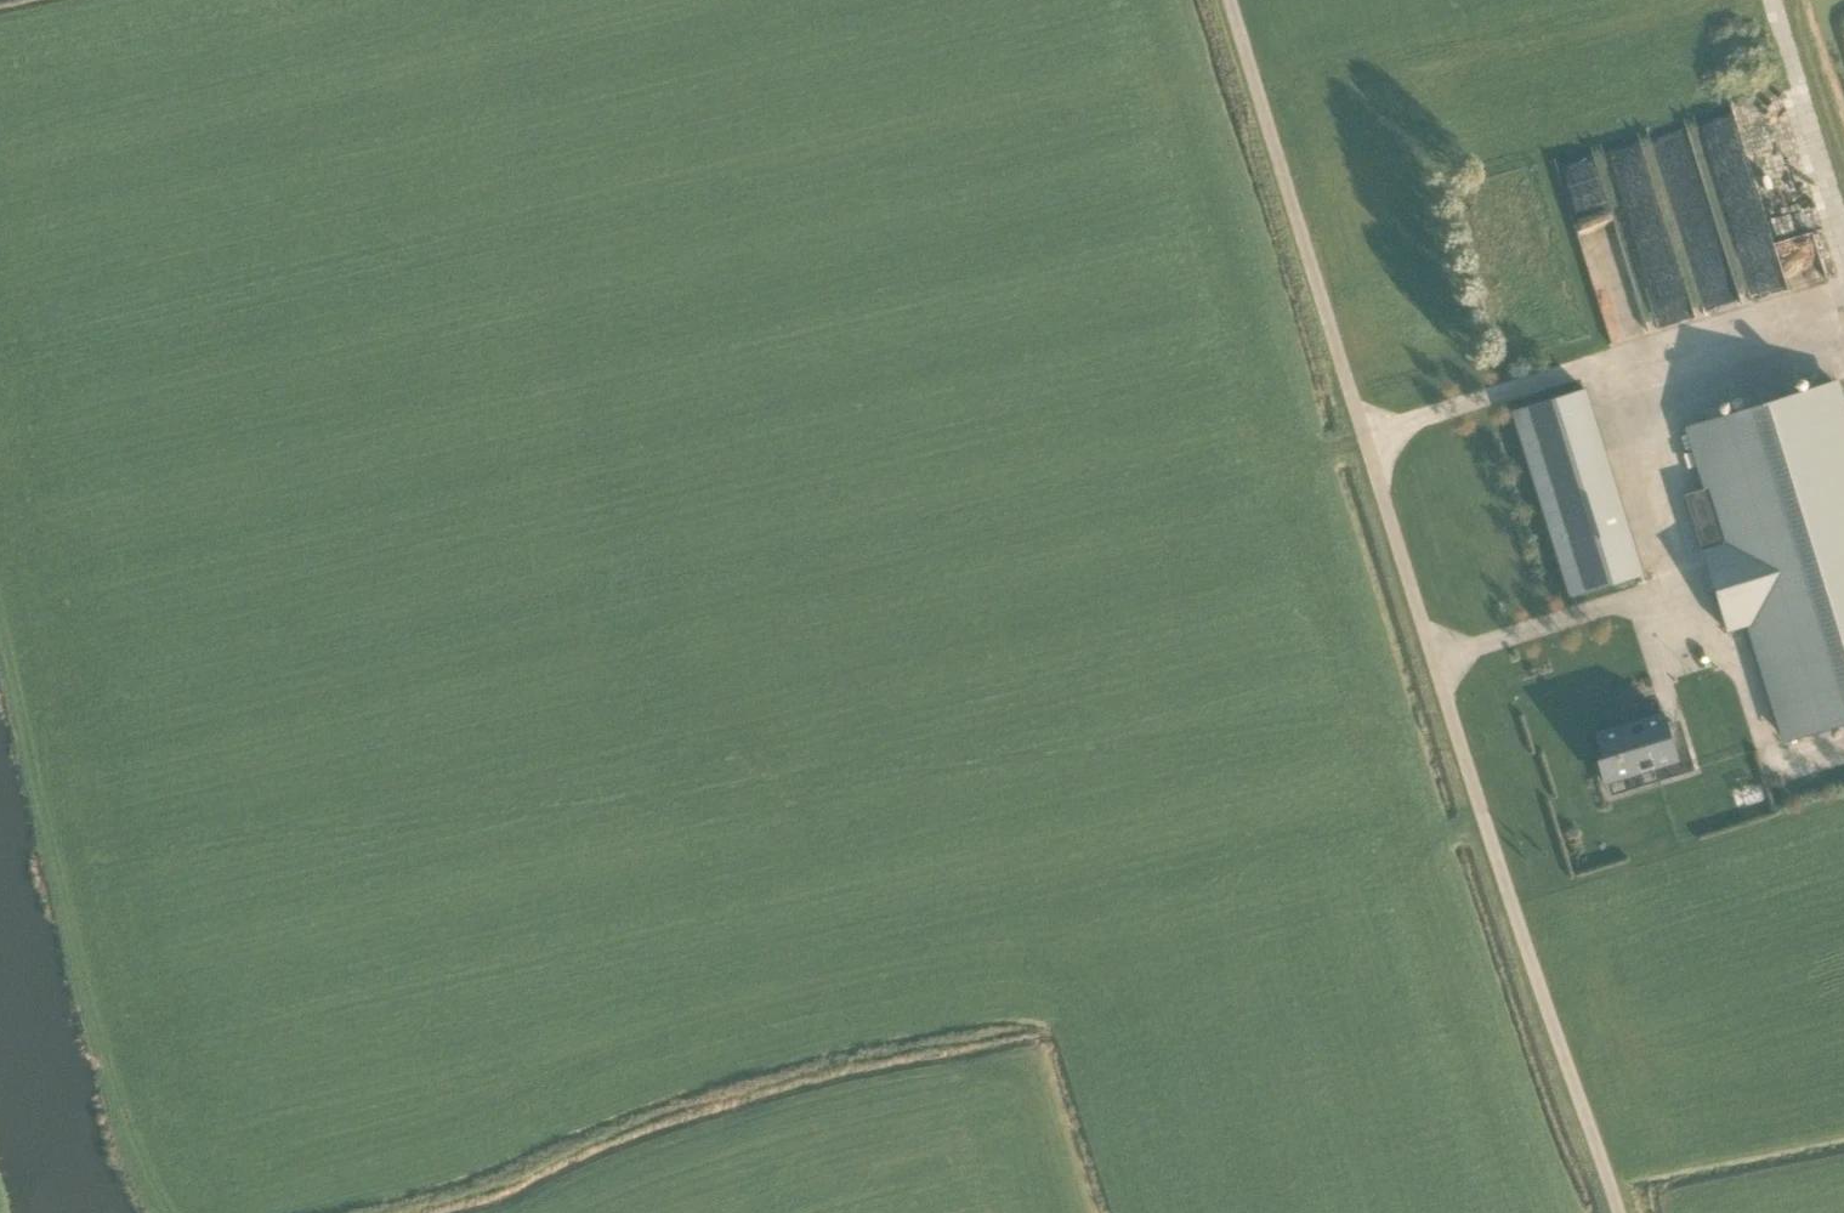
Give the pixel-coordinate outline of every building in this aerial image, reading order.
[(1782,236),(1789,287),(1829,281),(1823,231),(1782,236)] [(1595,257),(1615,319),(1646,309),(1626,247),(1595,257)] [(1832,381),(1688,425),(1708,488),(1686,495),(1703,549),(1701,549),(1726,630),(1750,623),(1786,739),(1843,721),(1843,419),(1832,381)] [(1641,574),(1583,388),(1513,409),(1571,596),(1641,574)] [(1675,758),(1661,713),(1595,733),(1602,756),(1596,758),(1603,781),(1675,759),(1679,773),(1693,769),(1689,754),(1675,758)]
